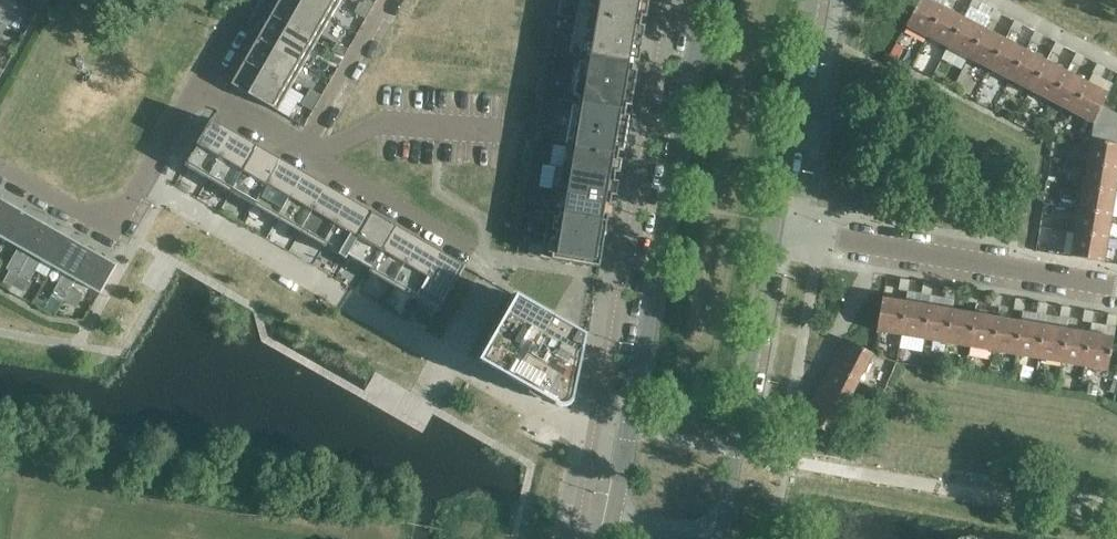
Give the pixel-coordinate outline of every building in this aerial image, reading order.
[(271,15),(317,42),(331,19),(298,0),(280,0),(271,15)] [(331,19),(341,0),(298,0),(331,19)] [(359,4),(371,11),(375,3),(370,0),(362,0),(359,4)] [(578,10),(579,0),(561,0),(561,1),(560,1),(559,7),(575,10),(578,10)] [(642,21),(642,17),(647,18),(650,0),(591,0),(589,12),(642,21)] [(943,7),(930,0),(920,0),(907,25),(928,36),(943,7)] [(982,3),(977,0),(973,0),(969,8),(977,12),(982,3)] [(359,4),(355,12),(366,19),(371,11),(359,4)] [(8,24),(13,16),(2,6),(0,5),(0,20),(8,24)] [(572,46),(578,10),(575,10),(559,7),(557,15),(559,15),(554,43),(572,46)] [(948,47),(964,18),(943,7),(928,36),(948,47)] [(645,26),(641,26),(642,21),(589,12),(578,10),(571,55),(634,66),(634,65),(635,61),(639,62),(645,26)] [(998,23),(1003,14),(995,10),(990,19),(998,23)] [(271,15),(258,38),(304,65),(317,42),(271,15)] [(969,58),(985,29),(964,18),(948,47),(969,58)] [(1018,34),(1023,24),(1015,20),(1010,30),(1018,34)] [(990,69),(1005,40),(985,29),(969,58),(990,69)] [(1039,45),(1044,35),(1036,31),(1031,41),(1039,45)] [(258,38),(245,61),(291,88),(304,65),(258,38)] [(1010,80),(1026,50),(1005,40),(990,69),(1010,80)] [(1060,56),(1065,46),(1057,42),(1052,52),(1060,56)] [(337,43),(333,50),(344,57),(349,49),(337,43)] [(1031,91),(1047,61),(1026,50),(1010,80),(1031,91)] [(1080,66),(1085,57),(1077,53),(1072,62),(1080,66)] [(545,91),(563,94),(570,58),(552,55),(547,85),(546,85),(545,91)] [(571,55),(563,100),(574,102),(627,111),(628,106),(632,107),(638,71),(634,70),(634,66),(571,55)] [(245,61),(232,84),(233,85),(278,111),(291,88),(245,61)] [(1052,101),(1067,72),(1047,61),(1031,91),(1052,101)] [(1101,77),(1106,68),(1098,64),(1093,73),(1101,77)] [(1072,112),(1088,83),(1067,72),(1052,101),(1072,112)] [(1103,105),(1109,94),(1088,83),(1072,112),(1094,123),(1103,105)] [(311,89),(306,97),(318,103),(322,95),(311,89)] [(306,97),(302,104),(313,111),(318,103),(306,97)] [(574,102),(567,146),(619,155),(620,150),(624,151),(630,116),(626,115),(627,111),(574,102)] [(1103,105),(1094,123),(1093,126),(1116,130),(1116,114),(1103,105)] [(188,162),(186,166),(209,179),(235,133),(212,120),(188,162)] [(1093,126),(1091,140),(1116,145),(1116,130),(1093,126)] [(537,131),(535,141),(542,142),(544,132),(537,131)] [(235,133),(209,179),(232,193),(234,189),(258,147),(235,133)] [(1091,140),(1087,164),(1116,169),(1116,145),(1091,140)] [(618,159),(619,155),(567,146),(560,145),(556,167),(615,177),(616,173),(620,173),(623,160),(618,159)] [(232,193),(255,206),(257,202),(281,160),(258,147),(234,189),(232,193)] [(257,202),(255,206),(278,219),(304,173),(281,160),(257,202)] [(1116,184),(1116,169),(1087,164),(1083,187),(1116,192),(1116,184)] [(615,182),(615,177),(556,167),(552,189),(612,200),(612,195),(617,196),(619,182),(615,182)] [(304,173),(278,219),(301,233),(327,187),(304,173)] [(327,187),(301,233),(324,246),(350,200),(327,187)] [(1112,215),(1116,192),(1083,187),(1079,210),(1112,215)] [(611,204),(612,200),(552,189),(548,212),(608,222),(609,217),(613,218),(615,205),(611,204)] [(23,212),(1,199),(0,201),(0,235),(8,239),(23,212)] [(350,200),(324,246),(347,259),(349,255),(350,254),(374,213),(350,200)] [(1108,238),(1112,215),(1079,210),(1075,233),(1108,238)] [(27,259),(31,252),(46,225),(23,212),(8,239),(20,246),(14,256),(10,269),(19,274),(27,259)] [(350,254),(373,267),(396,226),(397,225),(374,212),(374,213),(350,254)] [(604,244),(608,222),(548,212),(545,234),(604,244)] [(54,265),(69,238),(46,225),(31,252),(54,265)] [(372,268),(370,272),(393,286),(420,239),(396,226),(373,267),(372,268)] [(1104,262),(1108,238),(1075,233),(1071,256),(1104,262)] [(600,267),(604,244),(545,234),(541,257),(600,267)] [(77,278),(92,251),(69,238),(54,265),(77,278)] [(420,239),(393,286),(416,299),(443,253),(420,239)] [(101,292),(116,266),(116,265),(92,251),(77,278),(101,292)] [(443,253),(416,299),(439,312),(441,308),(466,266),(443,253)] [(28,279),(37,268),(27,259),(19,274),(28,279)] [(908,291),(910,280),(901,279),(899,289),(908,291)] [(64,300),(73,285),(60,281),(55,295),(64,300)] [(931,295),(933,284),(924,283),(922,293),(931,295)] [(73,305),(82,294),(73,285),(64,300),(73,305)] [(954,299),(956,288),(947,286),(945,297),(954,299)] [(977,303),(979,292),(970,290),(968,301),(977,303)] [(1000,306),(1002,296),(993,294),(991,305),(1000,306)] [(573,402),(574,400),(588,336),(518,297),(481,362),(559,407),(561,407),(564,407),(566,407),(568,407),(570,405),(572,404),(573,402)] [(901,335),(906,302),(883,298),(877,331),(901,335)] [(1023,310),(1025,300),(1016,298),(1014,309),(1023,310)] [(924,339),(929,306),(906,302),(901,335),(924,339)] [(1046,314),(1048,304),(1039,302),(1037,313),(1046,314)] [(947,342),(952,310),(929,306),(924,339),(947,342)] [(1069,318),(1071,308),(1062,306),(1060,317),(1069,318)] [(970,346),(975,314),(952,310),(947,342),(970,346)] [(1092,322),(1094,311),(1085,310),(1083,321),(1092,322)] [(993,350),(998,318),(975,314),(970,346),(993,350)] [(1116,318),(1116,315),(1109,314),(1107,325),(1116,326),(1116,318)] [(1016,354),(1021,321),(998,318),(993,350),(1016,354)] [(1039,358),(1044,325),(1021,321),(1016,354),(1039,358)] [(1062,362),(1067,329),(1044,325),(1039,358),(1062,362)] [(1085,366),(1090,333),(1067,329),(1062,362),(1085,366)] [(1108,370),(1114,337),(1090,333),(1085,366),(1108,370)] [(859,381),(873,353),(845,338),(831,366),(859,381)] [(845,407),(859,381),(831,366),(817,392),(845,407)] [(831,434),(845,407),(817,392),(803,419),(831,434)]
